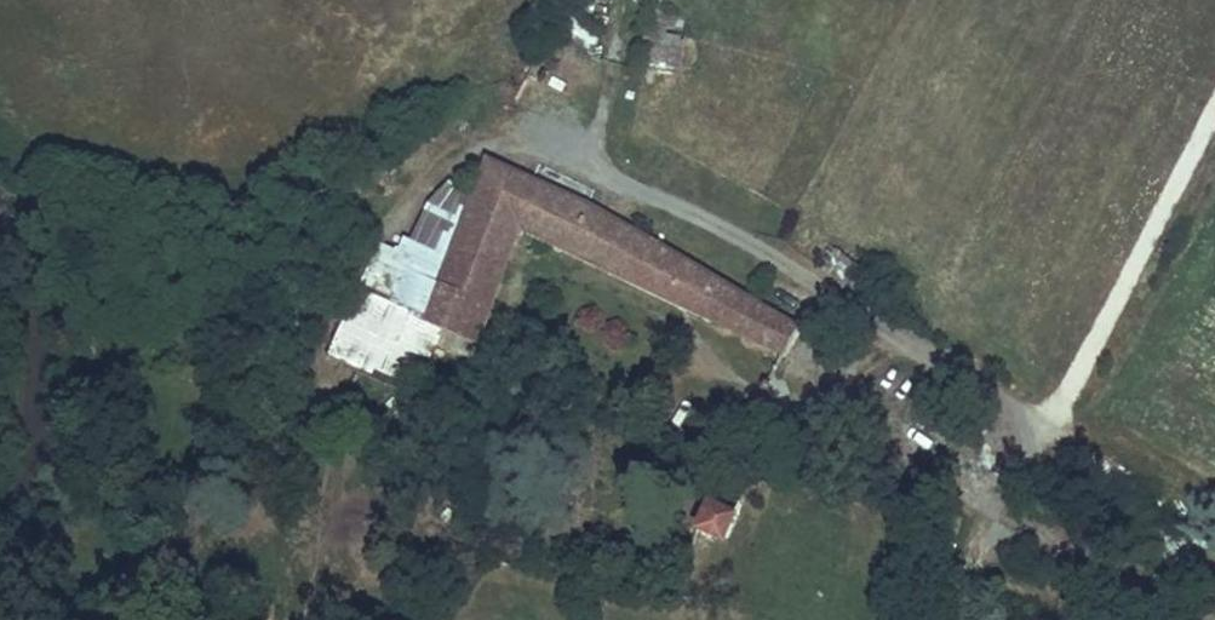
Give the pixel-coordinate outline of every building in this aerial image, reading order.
[(680,73),(687,38),(656,32),(649,68),(680,73)] [(433,299),(425,320),(445,329),(477,342),(518,226),(586,259),(699,313),(717,282),(649,242),(593,210),(487,160),(450,257),(433,299)] [(419,244),(403,284),(433,299),(450,257),(419,244)] [(373,268),(358,288),(425,320),(433,299),(403,284),(373,268)] [(796,327),(717,282),(699,313),(783,353),(796,327)] [(358,288),(327,358),(418,400),(445,329),(425,320),(358,288)] [(892,312),(897,303),(873,289),(868,298),(892,312)] [(708,503),(697,528),(721,539),(733,515),(708,503)]
